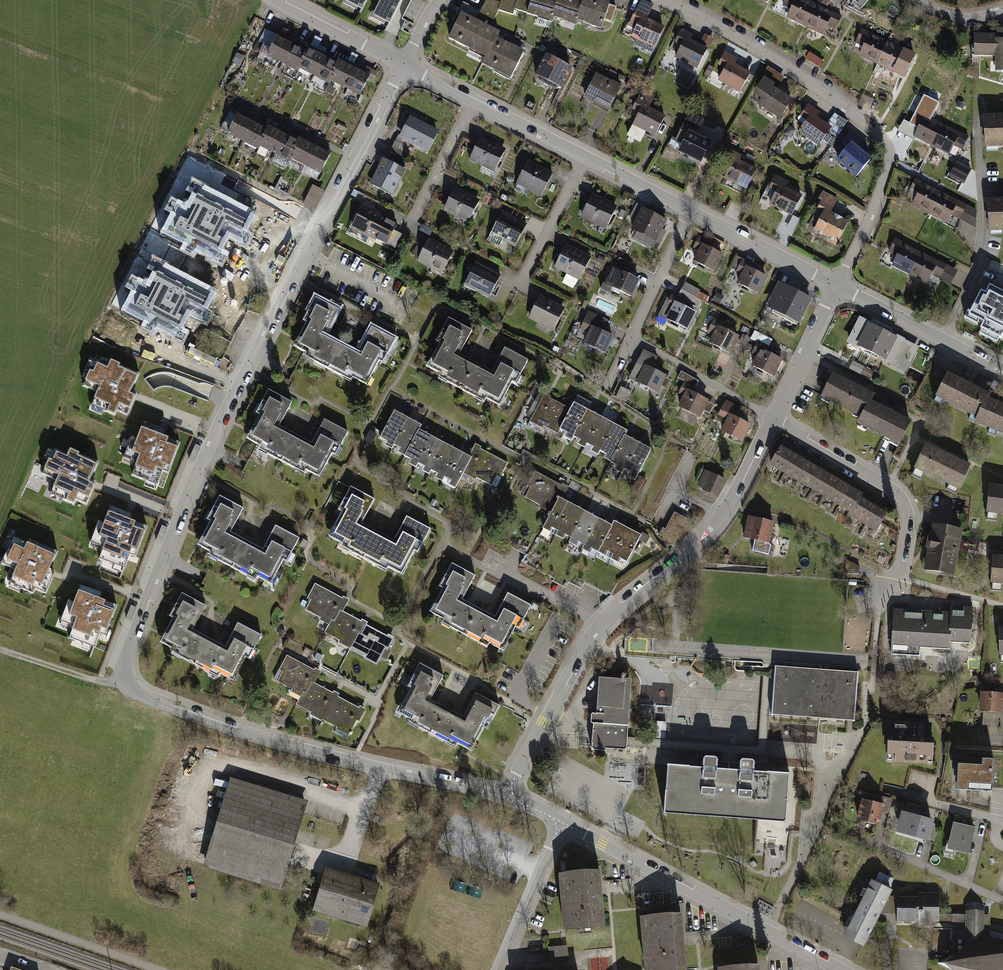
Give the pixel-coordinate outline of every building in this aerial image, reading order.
[(372,13),(388,22),(399,0),(378,0),(372,13)] [(405,16),(411,0),(403,0),(398,14),(405,16)] [(479,19),(491,23),(496,8),(511,13),(513,7),(542,16),(541,19),(553,23),(555,18),(564,21),(563,25),(577,30),(579,23),(602,30),(610,4),(596,0),(585,0),(584,0),(500,0),(500,2),(494,0),(485,0),(479,19)] [(645,0),(639,0),(635,9),(625,31),(639,38),(655,45),(659,35),(664,25),(648,17),(649,15),(654,4),(645,0)] [(815,3),(809,0),(784,0),(782,5),(790,9),(786,17),(804,26),(815,3)] [(851,2),(860,9),(867,0),(853,0),(851,2)] [(815,3),(804,26),(821,35),(826,26),(835,30),(841,16),(815,3)] [(617,6),(611,4),(606,19),(613,21),(617,6)] [(499,33),(462,15),(449,40),(485,58),(481,65),(511,79),(524,52),(496,38),(499,33)] [(697,67),(707,47),(690,38),(693,32),(681,27),(674,41),(682,45),(676,57),(697,67)] [(876,64),(888,41),(861,28),(854,42),(862,46),(858,55),(876,64)] [(997,28),(997,34),(974,34),(973,56),(995,57),(1002,57),(1002,28),(997,28)] [(284,65),(294,45),(279,37),(269,58),(284,65)] [(888,41),(876,64),(894,73),(899,62),(908,66),(914,54),(888,41)] [(294,45),(284,65),(299,73),(301,70),(309,52),(294,45)] [(315,77),(325,57),(310,50),(309,52),(301,70),(315,77)] [(738,57),(724,50),(717,64),(723,67),(717,78),(740,91),(751,71),(735,63),(738,57)] [(325,57),(315,77),(330,84),(330,82),(339,64),(325,57)] [(995,57),(995,72),(1002,72),(1002,57),(995,57)] [(573,70),(547,58),(535,81),(562,94),(573,70)] [(347,91),(357,71),(340,63),(339,64),(330,82),(347,91)] [(783,76),(767,67),(753,93),(760,97),(757,103),(780,116),(791,94),(777,87),(783,76)] [(357,71),(347,91),(362,98),(372,78),(357,71)] [(622,88),(596,75),(584,99),(610,112),(622,88)] [(633,110),(638,112),(632,125),(657,137),(667,116),(649,107),(654,96),(643,91),(633,110)] [(830,129),(832,127),(827,123),(816,116),(819,111),(808,103),(799,116),(805,120),(803,123),(797,131),(818,146),(822,140),(824,138),(827,134),(829,131),(830,129)] [(931,146),(943,123),(917,110),(910,124),(918,127),(913,137),(931,146)] [(827,123),(832,127),(830,129),(829,131),(827,134),(824,138),(822,140),(830,145),(835,139),(837,136),(838,134),(842,129),(847,122),(834,113),(829,121),(827,123)] [(704,121),(690,114),(676,143),(682,146),(679,152),(701,163),(711,143),(697,136),(704,121)] [(1002,114),(983,115),(985,148),(1002,147),(1002,120),(1002,114)] [(244,143),(255,122),(239,115),(229,135),(244,143)] [(429,153),(440,132),(412,117),(401,137),(429,153)] [(255,122),(244,143),(260,150),(261,148),(270,130),(255,122)] [(943,123),(931,146),(949,155),(954,146),(962,150),(969,136),(943,123)] [(275,155),(285,135),(271,128),(270,130),(261,148),(275,155)] [(855,178),(871,159),(856,146),(861,141),(850,132),(833,152),(839,156),(835,161),(855,178)] [(285,135),(275,155),(290,162),(291,160),(300,142),(285,135)] [(495,174),(506,150),(480,138),(469,161),(495,174)] [(307,168),(317,149),(300,141),(300,142),(291,160),(307,168)] [(404,156),(407,148),(395,143),(392,151),(404,156)] [(317,149),(307,168),(322,176),(332,156),(317,149)] [(743,157),(734,154),(723,181),(748,191),(757,170),(740,163),(743,157)] [(405,168),(383,157),(370,181),(393,193),(405,168)] [(540,195),(552,171),(528,159),(516,183),(540,195)] [(963,183),(971,169),(957,161),(949,176),(963,183)] [(788,184),(776,178),(770,192),(776,195),(771,206),(792,217),(802,196),(786,188),(788,184)] [(911,205),(930,215),(941,192),(915,179),(907,194),(915,198),(911,205)] [(253,211),(193,181),(190,189),(195,192),(188,208),(172,200),(169,208),(175,211),(165,230),(187,241),(183,248),(193,253),(195,248),(222,262),(226,253),(221,250),(229,235),(246,244),(251,234),(244,230),(253,211)] [(311,185),(301,206),(311,211),(321,190),(311,185)] [(479,198),(455,186),(443,209),(468,221),(479,198)] [(836,243),(848,221),(831,211),(838,199),(825,192),(810,219),(816,223),(812,230),(836,243)] [(976,210),(941,192),(930,215),(947,224),(951,216),(974,228),(976,224),(976,210)] [(616,206),(592,195),(580,220),(604,231),(616,206)] [(988,200),(989,231),(1002,230),(1002,199),(988,200)] [(387,218),(362,205),(350,227),(386,246),(397,226),(386,221),(387,218)] [(667,222),(641,210),(631,231),(656,243),(667,222)] [(526,225),(503,214),(492,237),(515,248),(526,225)] [(441,272),(453,250),(429,237),(417,259),(441,272)] [(714,273),(724,256),(708,247),(710,243),(700,237),(694,249),(698,251),(692,261),(714,273)] [(891,266),(909,275),(921,252),(894,239),(888,251),(896,256),(891,266)] [(578,279),(590,256),(566,244),(554,267),(578,279)] [(958,270),(921,252),(909,275),(927,284),(931,275),(950,285),(958,270)] [(753,265),(736,257),(731,268),(741,273),(736,284),(758,295),(767,278),(751,270),(753,265)] [(133,290),(124,308),(146,320),(143,326),(154,332),(157,326),(182,338),(184,333),(178,330),(188,311),(206,320),(210,312),(205,309),(215,289),(154,258),(149,268),(155,271),(148,284),(132,276),(127,286),(133,290)] [(501,275),(476,264),(466,285),(490,297),(501,275)] [(641,281),(612,268),(604,285),(633,298),(641,281)] [(678,294),(694,303),(701,289),(686,280),(678,294)] [(813,301),(779,283),(765,309),(799,327),(813,301)] [(989,284),(985,292),(980,290),(969,313),(983,320),(980,327),(1001,337),(1002,334),(1002,291),(989,284)] [(564,306),(540,294),(528,317),(552,329),(564,306)] [(697,310),(674,298),(662,320),(686,332),(697,310)] [(340,310),(316,299),(306,320),(310,322),(296,349),(308,355),(306,360),(353,383),(355,378),(366,383),(378,360),(385,363),(395,342),(371,330),(360,352),(327,335),(340,310)] [(602,317),(589,311),(581,329),(587,332),(583,342),(605,352),(613,334),(598,327),(602,317)] [(901,353),(907,340),(864,319),(857,333),(862,336),(857,346),(890,363),(896,351),(901,353)] [(472,332),(449,320),(438,342),(442,344),(428,371),(441,377),(438,382),(485,405),(488,400),(498,405),(510,382),(517,385),(528,364),(503,352),(492,374),(459,357),(472,332)] [(730,352),(739,334),(712,320),(707,331),(712,334),(709,341),(730,352)] [(753,337),(767,342),(769,336),(755,332),(753,337)] [(771,374),(781,358),(755,343),(750,352),(756,355),(752,363),(771,374)] [(657,359),(642,352),(629,380),(658,394),(666,377),(652,370),(657,359)] [(908,360),(901,357),(898,364),(904,367),(908,360)] [(139,376),(112,363),(110,368),(95,362),(94,365),(90,363),(85,372),(90,374),(84,388),(99,394),(93,407),(115,417),(117,413),(127,417),(137,395),(131,393),(139,376)] [(864,368),(852,363),(849,371),(861,376),(864,368)] [(698,380),(680,371),(677,378),(684,381),(678,393),(683,396),(678,406),(698,416),(702,407),(709,411),(713,403),(707,401),(709,397),(693,389),(698,380)] [(988,401),(990,396),(946,376),(935,399),(976,417),(973,423),(1002,436),(1002,408),(988,401)] [(900,447),(910,425),(870,405),(873,398),(832,378),(821,400),(859,418),(856,425),(900,447)] [(292,403),(268,392),(257,413),(262,415),(248,442),(260,448),(258,453),(305,476),(307,471),(318,476),(330,453),(337,456),(347,435),(323,423),(312,445),(279,428),(292,403)] [(571,410),(546,397),(532,426),(560,440),(563,433),(613,458),(610,465),(637,479),(651,450),(625,437),(628,431),(574,404),(571,410)] [(740,407),(724,399),(716,416),(725,421),(721,429),(742,439),(751,422),(737,415),(740,407)] [(419,423),(395,410),(380,439),(405,452),(401,459),(455,486),(463,470),(496,487),(509,462),(473,444),(469,453),(417,427),(419,423)] [(163,472),(168,474),(179,445),(165,439),(167,433),(144,425),(138,442),(132,440),(124,460),(138,466),(133,477),(147,482),(145,486),(153,489),(155,485),(157,486),(163,472)] [(861,491),(781,445),(770,464),(849,510),(847,514),(876,530),(887,511),(859,495),(861,491)] [(960,489),(971,467),(926,446),(915,467),(960,489)] [(98,464),(71,452),(68,457),(54,450),(53,453),(49,451),(44,460),(49,462),(43,476),(58,483),(52,495),(74,505),(76,501),(86,506),(96,484),(90,481),(98,464)] [(726,478),(704,468),(696,485),(718,495),(726,478)] [(622,566),(639,531),(613,519),(611,523),(562,499),(568,486),(536,471),(523,497),(550,510),(542,527),(622,566)] [(375,501),(352,489),(341,511),(345,513),(332,540),(344,546),(342,550),(388,574),(391,568),(402,574),(414,550),(421,554),(431,533),(407,521),(396,542),(363,526),(375,501)] [(989,489),(986,511),(1002,513),(1002,490),(989,489)] [(244,508),(221,496),(210,518),(214,520),(201,547),(213,553),(211,557),(257,581),(260,575),(271,581),(283,557),(289,561),(300,540),(275,528),(265,549),(232,533),(244,508)] [(130,556),(136,558),(147,529),(132,523),(134,518),(112,509),(106,526),(100,524),(92,545),(105,550),(101,561),(115,566),(113,571),(121,574),(122,570),(125,571),(130,556)] [(776,523),(748,517),(744,538),(772,543),(776,523)] [(951,577),(960,531),(929,525),(920,571),(951,577)] [(57,554),(30,541),(27,546),(13,540),(12,543),(8,541),(3,550),(8,552),(2,566),(17,572),(11,585),(33,595),(35,591),(45,595),(55,573),(49,570),(57,554)] [(990,557),(989,583),(1002,584),(1002,558),(990,557)] [(474,573),(451,562),(440,583),(444,585),(430,612),(443,618),(440,623),(487,646),(490,641),(501,646),(512,623),(519,626),(530,605),(505,593),(494,615),(462,598),(474,573)] [(347,596),(314,580),(301,609),(331,623),(324,639),(378,664),(393,633),(341,609),(347,596)] [(100,635),(105,637),(116,608),(102,602),(104,597),(82,588),(75,605),(69,603),(61,624),(75,629),(71,640),(84,646),(82,650),(90,653),(92,649),(94,650),(100,635)] [(203,601),(180,589),(169,611),(173,613),(160,640),(172,646),(169,651),(216,674),(219,668),(230,674),(241,651),(248,654),(259,633),(234,621),(223,642),(191,626),(203,601)] [(944,613),(892,610),(890,647),(947,651),(947,642),(969,644),(972,609),(947,607),(947,613),(944,613)] [(321,669),(288,653),(275,682),(301,694),(296,706),(353,734),(366,708),(314,682),(321,669)] [(771,665),(777,666),(773,715),(852,722),(856,667),(764,660),(764,665),(771,665)] [(443,672),(420,661),(409,684),(415,687),(404,710),(475,743),(496,700),(475,690),(464,714),(430,698),(443,672)] [(773,715),(777,666),(771,665),(764,665),(763,674),(758,747),(658,740),(627,737),(626,743),(626,751),(657,753),(700,756),(715,757),(738,758),(751,759),(770,760),(770,754),(773,715)] [(631,679),(596,676),(592,740),(591,748),(613,750),(626,751),(626,743),(627,737),(631,679)] [(1001,711),(1002,692),(977,690),(976,711),(983,711),(982,726),(997,727),(997,711),(1001,711)] [(927,761),(930,723),(890,720),(886,757),(927,761)] [(699,767),(664,765),(661,817),(783,825),(787,774),(750,771),(751,759),(738,758),(737,769),(715,767),(715,757),(700,756),(699,767)] [(990,782),(992,757),(981,756),(981,762),(956,761),(955,787),(966,787),(966,781),(990,782)] [(202,866),(279,890),(307,801),(230,778),(202,866)] [(886,801),(887,796),(866,792),(865,797),(886,801)] [(877,824),(881,802),(857,797),(853,819),(877,824)] [(924,836),(928,819),(902,812),(898,830),(924,836)] [(974,829),(950,824),(944,851),(968,856),(974,829)] [(315,911),(370,928),(383,883),(328,866),(315,911)] [(557,869),(560,926),(603,923),(600,866),(557,869)] [(880,871),(877,879),(892,885),(895,877),(880,871)] [(939,914),(939,893),(929,893),(928,897),(898,896),(898,898),(887,897),(890,889),(873,881),(845,936),(863,945),(882,908),(898,908),(897,921),(939,922),(939,929),(953,929),(953,914),(939,914)] [(989,931),(990,928),(984,928),(984,911),(986,905),(976,903),(966,904),(967,911),(968,915),(953,914),(953,929),(953,946),(956,946),(956,954),(937,963),(952,969),(1002,969),(1002,934),(989,931)] [(641,910),(644,968),(684,966),(681,908),(641,910)] [(568,944),(546,944),(546,960),(568,960),(568,944)] [(718,965),(718,969),(760,969),(759,961),(718,965)]
